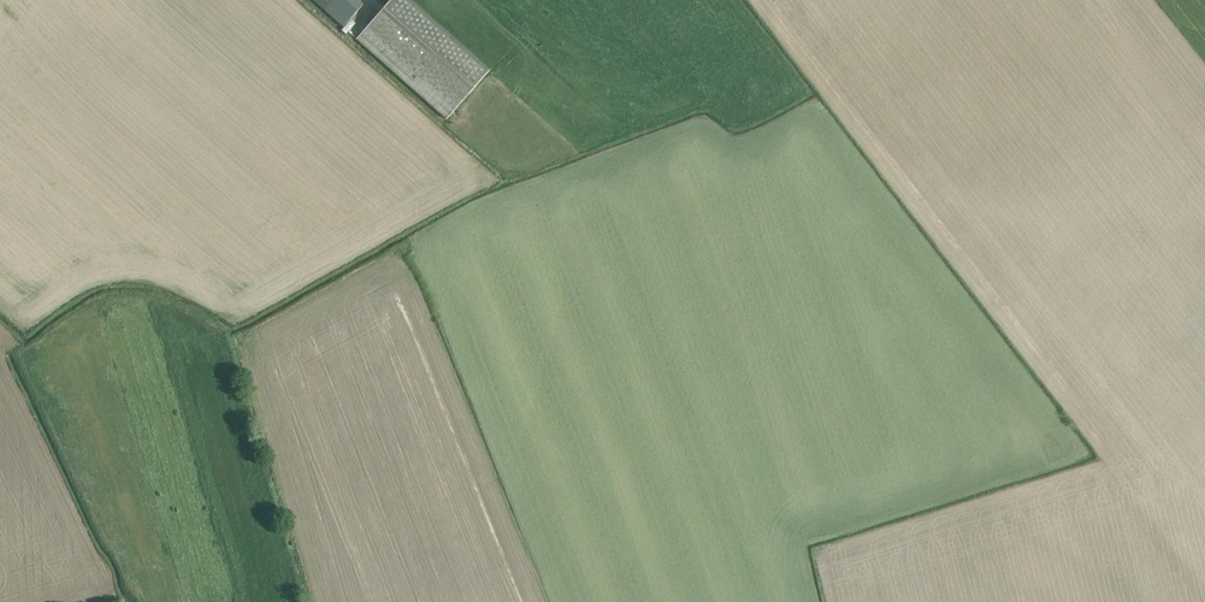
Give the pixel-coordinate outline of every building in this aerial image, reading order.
[(325,11),(335,0),(313,0),(325,11)] [(409,0),(391,0),(357,39),(447,119),(489,71),(409,0)]
